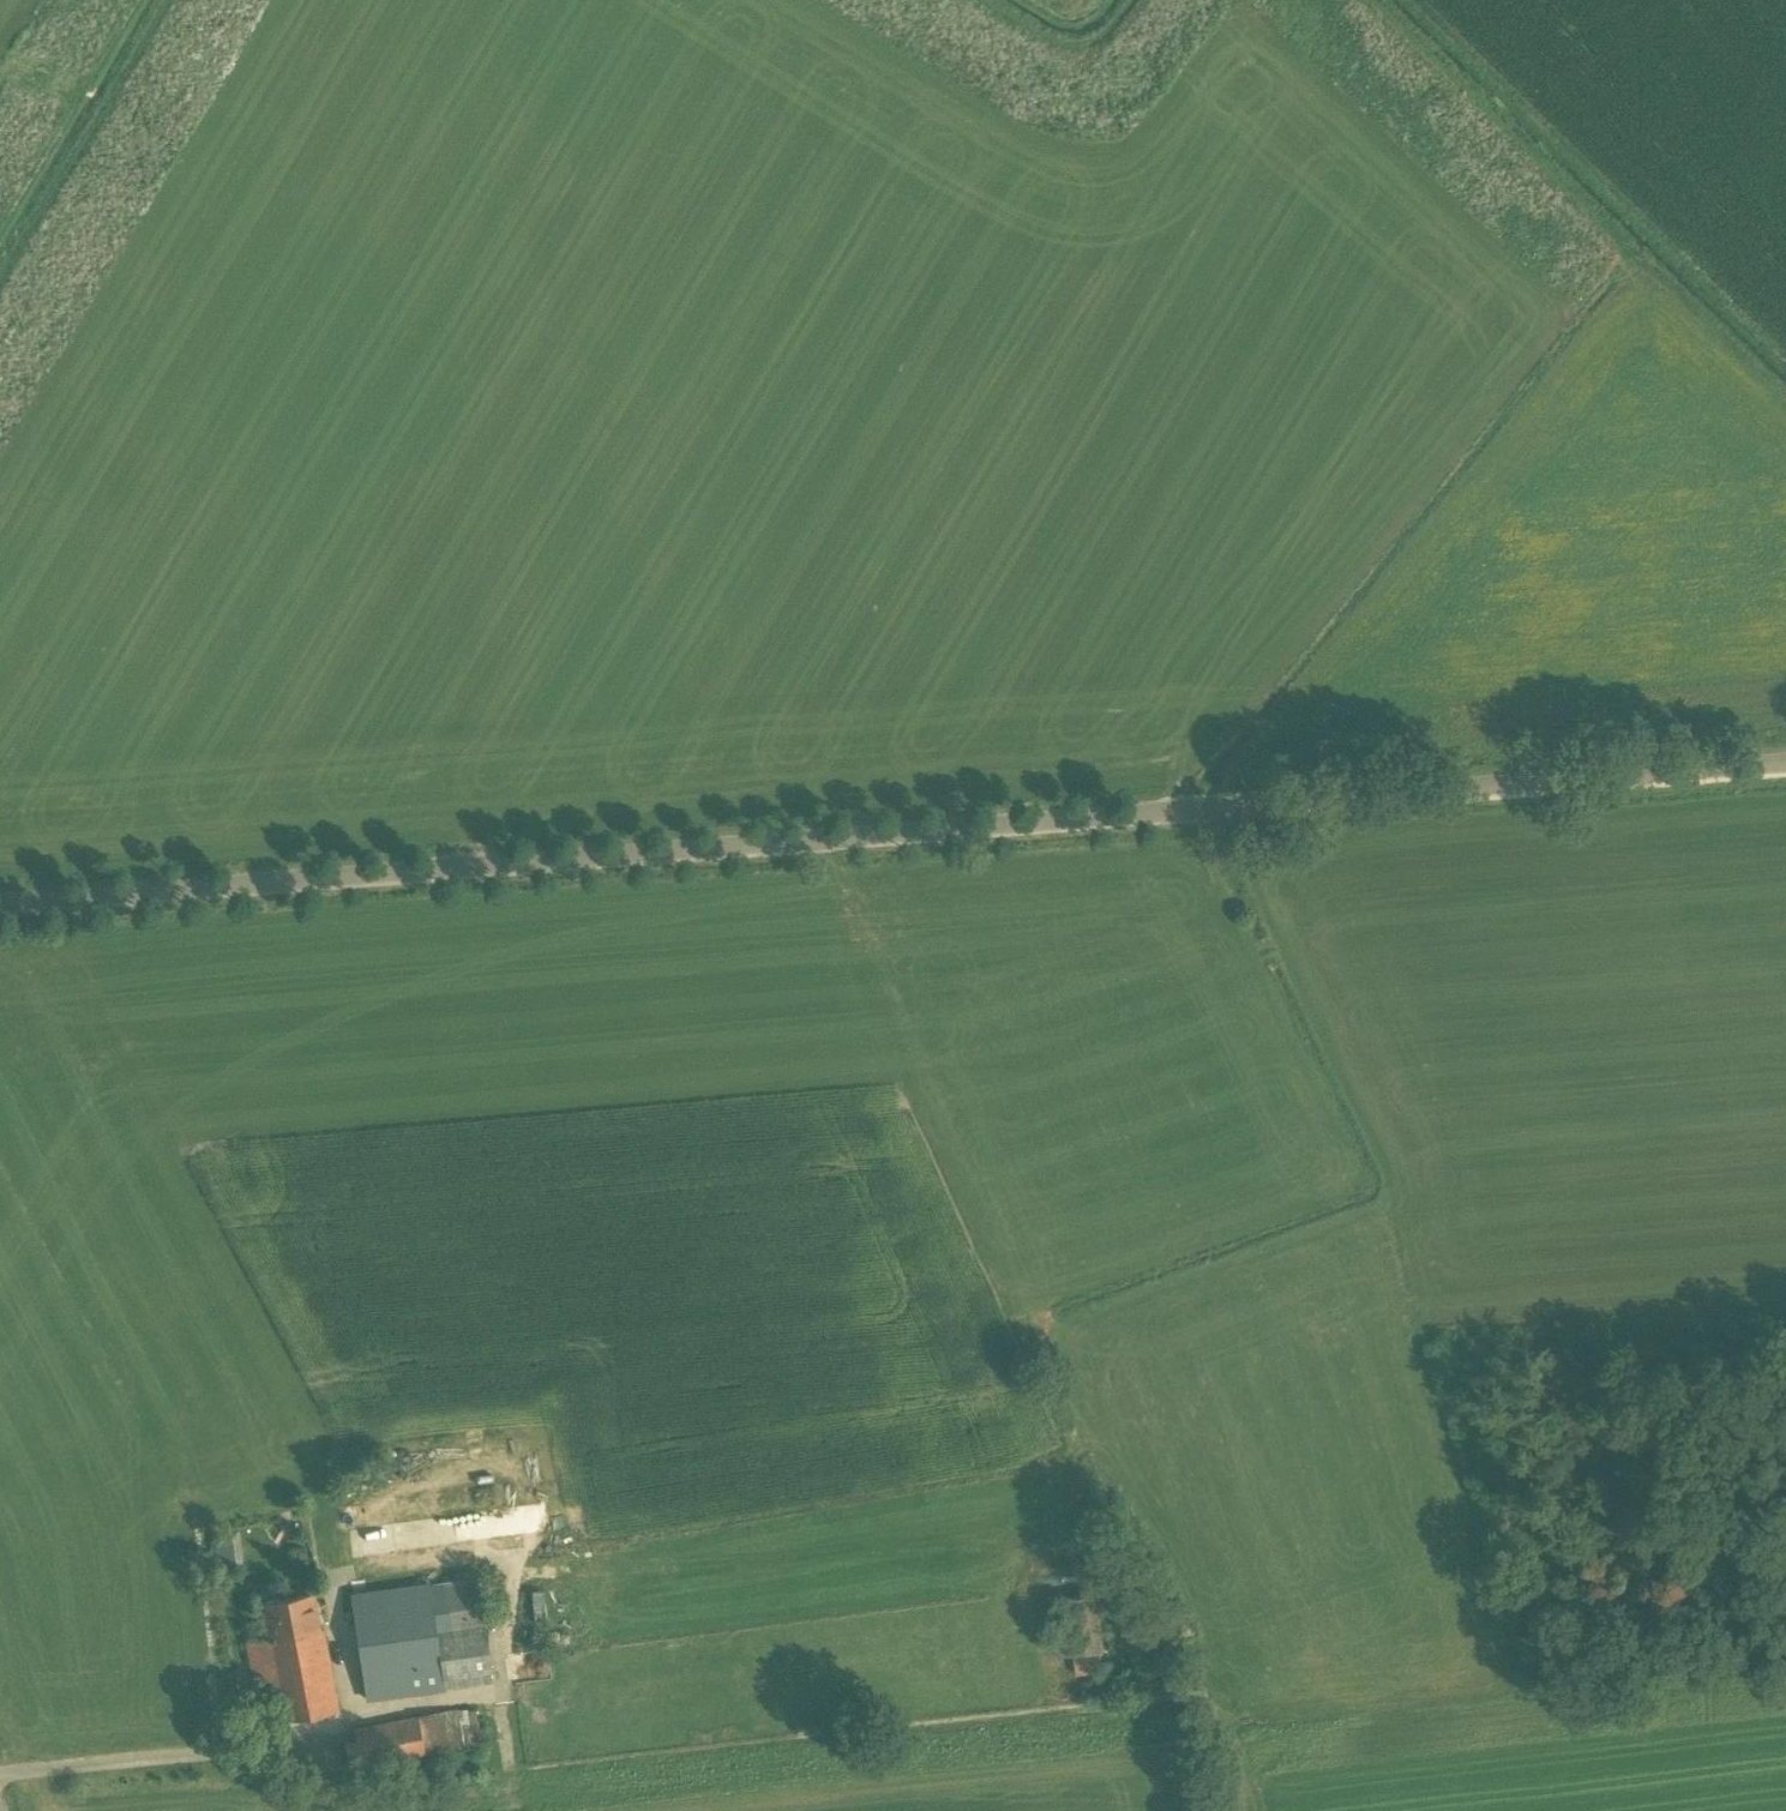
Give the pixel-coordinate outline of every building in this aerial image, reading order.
[(368,1700),(458,1686),(494,1681),(487,1632),(480,1576),(433,1582),(433,1583),(352,1594),(368,1700)] [(546,1619),(544,1590),(532,1590),(534,1619),(546,1619)] [(321,1629),(315,1592),(261,1602),(267,1638),(247,1641),(258,1702),(276,1699),(280,1720),(340,1709),(325,1628),(321,1629)] [(1056,1656),(1105,1651),(1099,1593),(1051,1598),(1056,1656)] [(457,1710),(456,1708),(353,1727),(355,1737),(343,1739),(348,1767),(449,1748),(449,1749),(465,1746),(461,1725),(464,1725),(468,1748),(482,1745),(476,1708),(468,1709),(468,1708),(457,1710)]
